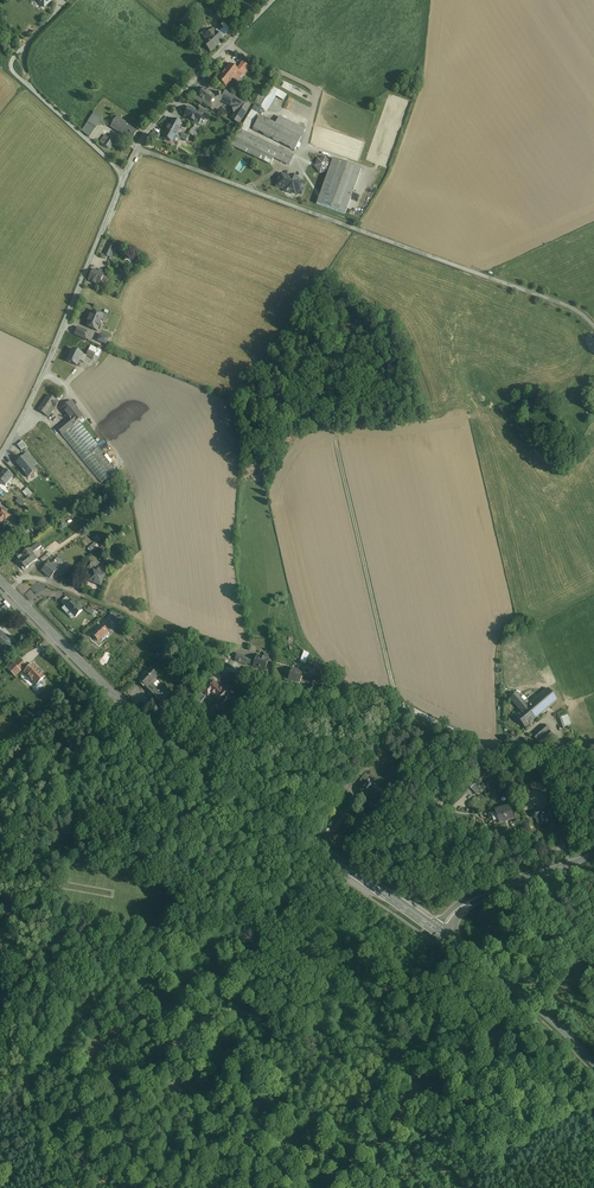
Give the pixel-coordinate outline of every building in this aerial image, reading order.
[(45,8),(53,0),(37,0),(45,8)] [(215,2),(211,6),(219,12),(222,8),(215,2)] [(225,38),(232,31),(224,23),(221,25),(224,28),(219,33),(225,38)] [(204,44),(211,53),(225,40),(220,35),(214,29),(205,37),(208,40),(204,44)] [(222,75),(230,82),(238,72),(229,64),(226,68),(227,69),(222,75)] [(230,82),(222,75),(220,73),(216,78),(218,80),(226,87),(230,82)] [(207,88),(197,101),(213,113),(220,103),(233,109),(234,115),(231,122),(240,127),(253,105),(228,92),(214,96),(207,88)] [(266,97),(256,92),(252,101),(261,106),(266,97)] [(256,105),(253,110),(262,115),(265,110),(256,105)] [(186,106),(182,117),(198,123),(200,117),(208,120),(211,112),(197,107),(196,110),(186,106)] [(101,120),(93,115),(83,131),(91,137),(101,120)] [(259,115),(253,129),(296,150),(306,129),(280,117),(277,124),(259,115)] [(138,130),(119,118),(112,128),(131,141),(138,130)] [(165,138),(173,142),(183,124),(175,120),(165,138)] [(197,124),(193,130),(199,133),(202,127),(197,124)] [(274,158),(290,165),(294,156),(240,130),(232,146),(271,165),(274,158)] [(105,135),(100,143),(110,149),(117,137),(111,134),(109,137),(105,135)] [(327,157),(317,159),(315,168),(320,175),(328,173),(332,163),(327,157)] [(346,214),(363,169),(334,158),(332,163),(328,173),(317,203),(346,214)] [(276,187),(303,196),(308,182),(281,173),(276,187)] [(117,248),(109,245),(104,255),(113,259),(117,248)] [(104,275),(93,270),(88,280),(99,285),(104,275)] [(92,311),(85,326),(97,331),(104,316),(92,311)] [(87,332),(78,327),(74,335),(84,339),(87,332)] [(86,355),(73,349),(67,361),(77,366),(79,361),(84,362),(87,356),(93,359),(95,355),(98,349),(91,346),(89,351),(86,355)] [(49,395),(39,410),(49,417),(59,403),(56,400),(49,395)] [(76,406),(71,401),(62,408),(70,418),(57,429),(62,434),(78,420),(83,417),(75,407),(76,406)] [(64,440),(46,418),(36,427),(54,449),(64,440)] [(97,443),(78,420),(62,434),(66,439),(102,483),(117,471),(98,448),(96,445),(97,443)] [(102,483),(66,439),(64,440),(54,449),(90,493),(102,483)] [(25,450),(28,447),(22,440),(17,444),(21,450),(24,448),(25,450)] [(20,456),(12,464),(19,472),(28,465),(20,456)] [(5,471),(0,477),(0,481),(6,486),(7,484),(9,486),(13,482),(11,480),(13,478),(5,471)] [(27,488),(23,492),(28,498),(32,494),(27,488)] [(25,503),(19,498),(16,502),(22,507),(25,503)] [(0,512),(0,524),(5,519),(6,520),(9,516),(2,510),(0,512)] [(90,552),(99,548),(96,542),(88,547),(90,552)] [(38,543),(30,550),(33,554),(41,547),(38,543)] [(30,550),(18,559),(27,569),(38,560),(33,554),(30,550)] [(65,561),(59,556),(54,561),(61,567),(65,561)] [(94,562),(90,560),(86,568),(91,570),(94,562)] [(50,563),(43,571),(51,578),(61,567),(54,561),(51,565),(50,563)] [(105,575),(93,570),(89,581),(101,586),(105,575)] [(66,597),(61,602),(65,606),(67,609),(73,603),(66,597)] [(83,611),(74,602),(73,603),(67,609),(65,606),(62,609),(67,614),(70,611),(76,618),(83,611)] [(0,609),(0,610),(4,616),(10,610),(6,605),(0,609)] [(87,608),(85,613),(95,617),(97,611),(87,608)] [(121,621),(112,612),(107,618),(116,627),(121,621)] [(104,624),(94,633),(95,635),(98,639),(99,638),(100,640),(110,630),(104,624)] [(1,632),(0,632),(0,647),(8,654),(15,647),(1,632)] [(245,656),(237,653),(235,660),(242,663),(243,661),(245,656)] [(267,659),(257,655),(253,665),(265,669),(268,660),(267,659)] [(26,665),(20,659),(14,664),(14,665),(20,671),(26,665)] [(20,671),(14,665),(14,664),(8,669),(12,673),(12,674),(14,676),(15,675),(15,676),(20,671)] [(33,664),(24,672),(37,685),(45,677),(33,664)] [(303,672),(292,668),(288,679),(299,683),(303,672)] [(150,670),(139,681),(147,688),(155,680),(158,677),(150,670)] [(217,672),(210,679),(212,682),(213,681),(216,684),(219,681),(223,677),(217,672)] [(170,694),(155,680),(147,688),(164,705),(169,700),(166,697),(170,694)] [(216,684),(213,681),(212,682),(203,691),(208,695),(210,693),(214,696),(214,698),(217,702),(217,703),(220,706),(222,706),(234,694),(225,684),(224,685),(220,689),(216,684)] [(248,685),(243,683),(241,688),(248,693),(250,690),(247,688),(248,685)] [(516,716),(525,727),(558,700),(548,689),(528,705),(518,693),(511,699),(521,711),(516,716)] [(151,700),(146,705),(151,710),(156,704),(151,700)] [(30,712),(24,718),(27,722),(33,716),(30,712)] [(560,717),(563,727),(571,724),(568,714),(560,717)] [(555,736),(545,725),(533,735),(542,747),(555,736)] [(374,787),(367,781),(359,790),(374,802),(379,796),(371,790),(374,787)] [(514,821),(509,806),(495,811),(499,825),(514,821)] [(552,823),(547,809),(535,813),(540,827),(552,823)] [(566,843),(548,850),(552,861),(570,854),(566,843)]
